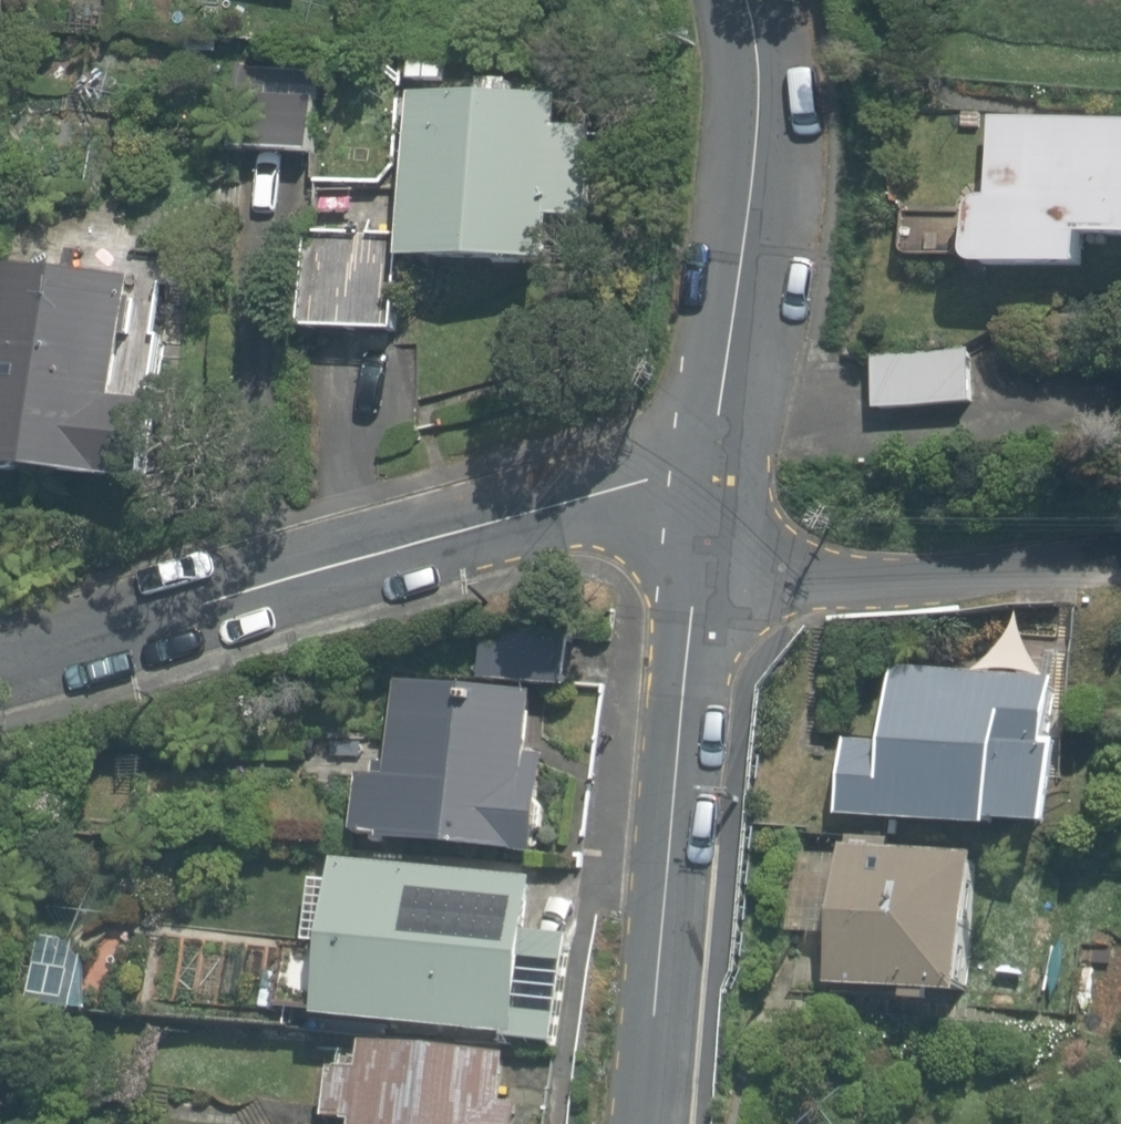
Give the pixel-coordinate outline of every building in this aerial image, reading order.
[(230,149),(315,154),(321,63),(235,58),(230,149)] [(406,262),(557,269),(559,221),(597,223),(601,130),(564,128),(565,99),(413,97),(406,262)] [(1089,273),(1089,243),(1120,244),(1120,125),(996,124),(996,201),(987,201),(985,201),(984,201),(982,202),(981,202),(980,202),(979,203),(978,204),(977,205),(976,206),(975,207),(975,208),(974,209),(974,210),(973,212),(973,213),(973,214),(974,258),(974,259),(974,260),(975,261),(975,263),(976,264),(976,265),(977,266),(977,267),(978,268),(979,268),(980,269),(981,270),(982,271),(983,271),(984,272),(985,272),(986,272),(988,273),(989,273),(1089,273)] [(305,327),(399,331),(404,235),(310,231),(305,327)] [(156,485),(166,404),(126,400),(140,280),(0,264),(0,467),(156,485)] [(875,356),(879,411),(976,403),(972,349),(875,356)] [(484,679),(571,688),(575,637),(488,629),(484,679)] [(843,817),(999,831),(1000,825),(1062,830),(1069,746),(1057,745),(1062,682),(895,668),(888,747),(849,743),(843,817)] [(385,841),(538,855),(547,756),(530,754),(535,691),(398,678),(391,764),(380,763),(379,773),(361,771),(355,830),(385,833),(385,841)] [(845,983),(990,994),(1001,854),(855,843),(845,983)] [(512,1037),(557,1041),(567,935),(530,932),(536,876),(336,857),(321,1015),(512,1033),(512,1037)] [(22,1004),(91,1013),(86,960),(75,942),(31,937),(22,1004)] [(523,1106),(507,1105),(511,1056),(369,1044),(367,1067),(337,1065),(333,1119),(364,1121),(364,1123),(522,1123),(523,1106)]
